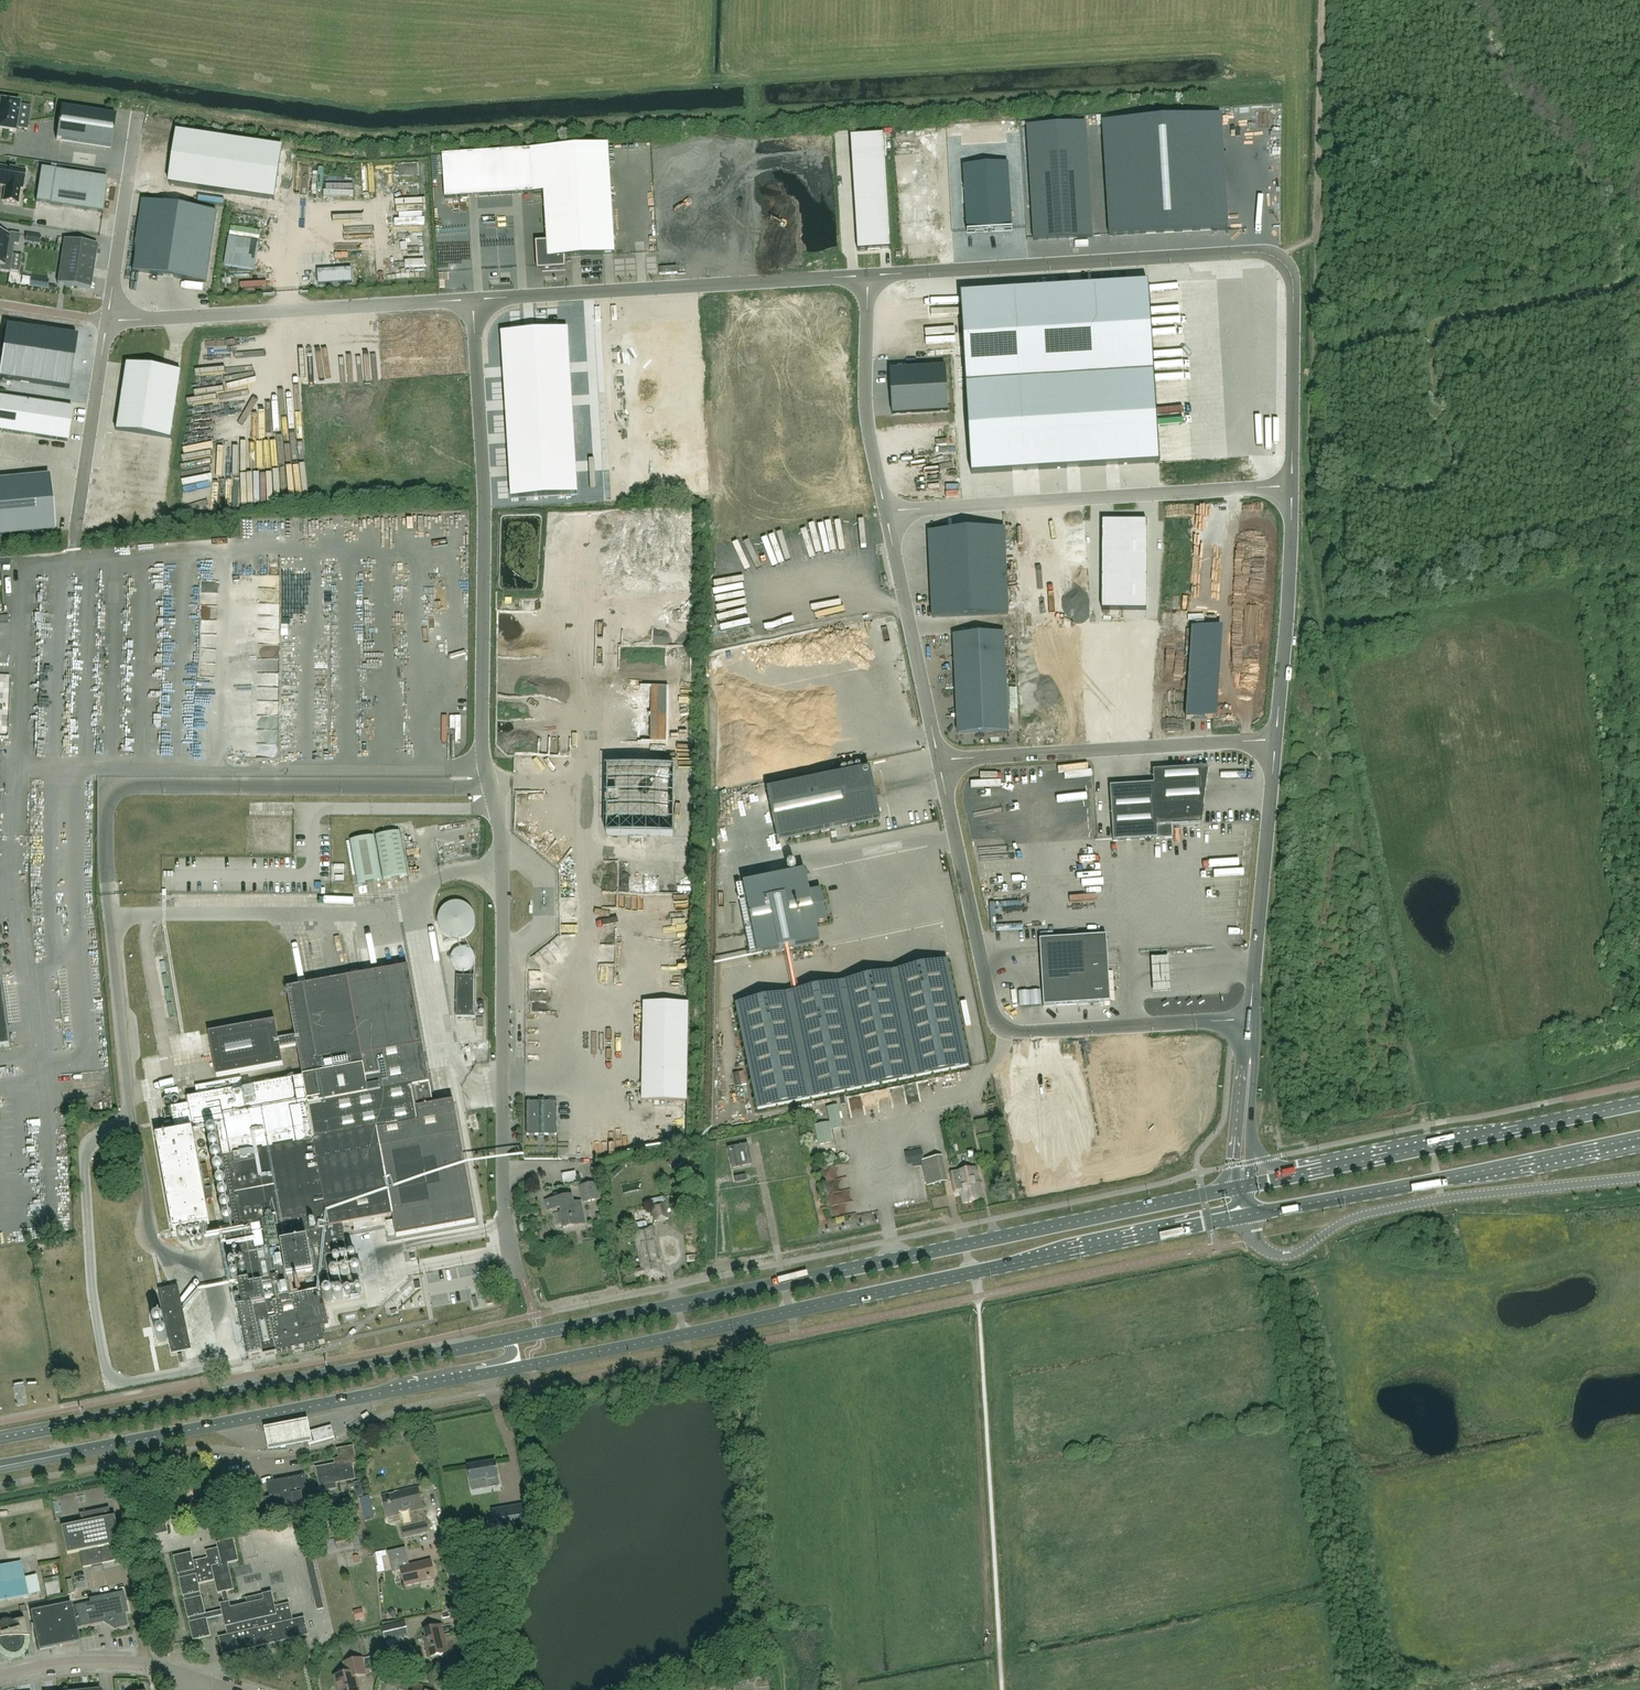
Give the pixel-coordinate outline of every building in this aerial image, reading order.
[(1,101),(0,108),(0,129),(15,132),(16,128),(27,130),(28,121),(17,119),(19,103),(17,103),(17,100),(10,99),(9,102),(1,101)] [(57,138),(56,140),(61,141),(61,140),(111,148),(116,116),(66,108),(61,108),(61,112),(57,138)] [(128,126),(129,110),(116,110),(116,126),(128,126)] [(1109,237),(1215,230),(1208,116),(1102,122),(1109,237)] [(288,150),(182,134),(174,186),(280,202),(288,150)] [(891,250),(884,135),(851,137),(858,252),(891,250)] [(547,242),(536,243),(538,271),(565,269),(565,258),(615,255),(608,146),(443,156),(446,199),(544,193),(547,242)] [(96,164),(97,154),(81,152),(80,162),(96,164)] [(967,233),(967,234),(1012,231),(1012,230),(1008,164),(963,167),(967,233)] [(3,201),(18,203),(20,188),(22,189),(25,171),(1,167),(0,172),(0,185),(7,186),(6,193),(5,193),(3,201)] [(107,179),(41,169),(36,203),(102,213),(107,179)] [(131,272),(205,283),(216,213),(142,201),(131,272)] [(20,235),(10,233),(9,235),(0,234),(0,266),(1,266),(0,270),(0,271),(10,273),(13,254),(7,253),(8,243),(19,245),(20,235)] [(40,244),(41,236),(27,234),(25,242),(40,244)] [(97,245),(64,240),(57,284),(91,289),(97,245)] [(292,258),(272,260),(273,268),(292,267),(292,258)] [(24,277),(23,286),(38,288),(40,280),(24,277)] [(968,421),(971,474),(1159,463),(1156,410),(1148,284),(1057,289),(960,295),(968,421)] [(0,368),(0,379),(69,389),(77,337),(6,327),(0,368)] [(578,495),(568,330),(502,334),(512,499),(578,495)] [(171,439),(181,373),(126,364),(115,431),(171,439)] [(890,370),(891,392),(947,389),(945,367),(890,370)] [(947,389),(891,392),(892,415),(948,411),(947,389)] [(72,409),(0,398),(0,431),(67,442),(72,409)] [(23,446),(12,452),(15,459),(26,454),(23,446)] [(59,464),(66,458),(61,453),(55,460),(59,464)] [(0,480),(0,536),(54,531),(49,476),(0,480)] [(1102,544),(1124,544),(1125,522),(1102,522),(1102,544)] [(1147,522),(1125,522),(1124,544),(1147,544),(1147,522)] [(1004,529),(929,533),(933,619),(1008,615),(1004,529)] [(469,553),(477,553),(477,542),(468,542),(469,553)] [(1124,544),(1102,544),(1102,555),(1124,555),(1124,544)] [(1124,544),(1124,555),(1147,555),(1147,544),(1124,544)] [(1102,555),(1102,566),(1124,566),(1124,555),(1102,555)] [(1124,555),(1124,566),(1147,566),(1147,555),(1124,555)] [(1102,577),(1124,577),(1124,566),(1102,566),(1102,577)] [(1147,566),(1124,566),(1124,577),(1147,577),(1147,566)] [(1102,588),(1124,588),(1124,577),(1102,577),(1102,588)] [(1147,577),(1124,577),(1124,588),(1147,589),(1147,577)] [(1124,588),(1102,588),(1102,611),(1124,611),(1124,588)] [(1147,611),(1147,589),(1124,588),(1124,611),(1147,611)] [(503,598),(503,606),(515,607),(516,598),(503,598)] [(1186,720),(1212,719),(1218,627),(1192,628),(1186,720)] [(958,734),(1009,732),(1004,633),(953,635),(958,734)] [(470,665),(459,666),(460,682),(471,682),(470,665)] [(468,686),(469,705),(476,705),(476,686),(468,686)] [(675,837),(675,828),(676,770),(609,768),(608,836),(665,836),(675,837)] [(1204,807),(1209,768),(1153,771),(1154,785),(1110,788),(1113,843),(1173,839),(1172,826),(1202,825),(1204,807)] [(778,841),(880,820),(870,770),(768,792),(778,841)] [(384,880),(407,875),(400,832),(376,836),(384,880)] [(374,837),(351,841),(358,884),(382,880),(374,837)] [(900,865),(923,862),(922,857),(899,860),(900,865)] [(754,875),(756,882),(767,879),(765,872),(754,875)] [(780,951),(820,943),(816,923),(827,921),(821,890),(810,892),(805,873),(744,885),(752,926),(755,938),(754,938),(758,956),(780,951)] [(675,890),(675,878),(652,878),(652,890),(675,890)] [(676,891),(693,890),(692,878),(676,879),(676,891)] [(869,895),(898,891),(898,886),(868,890),(869,895)] [(475,926),(476,921),(475,915),(472,910),(468,906),(463,903),(457,902),(451,903),(446,906),(442,910),(439,915),(438,921),(439,926),(442,932),(446,936),(451,938),(457,939),(463,938),(468,936),(472,932),(475,926)] [(647,937),(650,944),(656,942),(653,934),(647,937)] [(625,935),(626,950),(636,949),(634,935),(625,935)] [(669,967),(677,968),(680,946),(678,945),(679,937),(668,936),(665,956),(670,957),(669,967)] [(1107,936),(1040,940),(1044,1007),(1111,1003),(1107,936)] [(313,950),(316,961),(328,959),(326,948),(313,950)] [(467,948),(464,948),(463,948),(460,948),(458,949),(457,950),(455,951),(454,952),(452,954),(452,957),(451,960),(451,963),(452,965),(453,967),(454,968),(456,969),(457,970),(459,971),(460,971),(462,972),(463,972),(464,972),(467,972),(468,971),(470,970),(471,970),(472,969),(473,967),(474,967),(474,965),(475,964),(475,963),(475,961),(475,960),(475,958),(475,955),(474,954),(473,952),(471,950),(469,949),(468,949),(467,948)] [(532,956),(542,969),(551,963),(541,950),(532,956)] [(1171,959),(1153,959),(1154,972),(1155,993),(1172,993),(1171,972),(1171,959)] [(968,1065),(946,961),(736,1006),(758,1110),(968,1065)] [(348,1253),(345,1237),(321,1241),(320,1231),(393,1217),(397,1238),(476,1223),(454,1103),(433,1107),(408,968),(287,990),(296,1037),(279,1040),(275,1022),(209,1034),(217,1078),(283,1065),(280,1049),(298,1046),(303,1078),(244,1089),(242,1079),(196,1088),(198,1098),(189,1100),(190,1105),(172,1108),(177,1134),(157,1137),(175,1232),(211,1226),(194,1131),(214,1127),(214,1131),(217,1133),(219,1132),(237,1229),(224,1231),(231,1266),(230,1268),(230,1270),(232,1271),(234,1271),(235,1275),(233,1276),(232,1277),(232,1280),(233,1282),(236,1282),(239,1281),(244,1308),(243,1308),(241,1309),(241,1310),(240,1311),(240,1312),(249,1359),(325,1344),(323,1329),(329,1328),(322,1292),(291,1298),(288,1282),(327,1275),(327,1274),(360,1268),(358,1259),(326,1265),(325,1257),(348,1253)] [(457,977),(457,1018),(476,1018),(477,977),(457,977)] [(756,988),(756,979),(731,980),(731,989),(756,988)] [(759,988),(732,990),(733,998),(759,997),(759,988)] [(687,1102),(689,1004),(644,1003),(643,1101),(687,1102)] [(150,1006),(138,1008),(139,1020),(152,1018),(150,1006)] [(427,1042),(432,1040),(428,1025),(422,1027),(427,1042)] [(203,1037),(186,1038),(187,1055),(204,1054),(203,1037)] [(626,1086),(620,1087),(623,1106),(629,1105),(626,1086)] [(527,1102),(527,1135),(557,1135),(557,1102),(545,1102),(545,1100),(540,1100),(540,1102),(527,1102)] [(842,1128),(838,1106),(827,1108),(832,1130),(842,1128)] [(616,1135),(623,1134),(623,1119),(615,1120),(616,1135)] [(832,1142),(828,1123),(815,1126),(819,1145),(832,1142)] [(572,1139),(572,1127),(564,1127),(563,1138),(572,1139)] [(660,1129),(641,1129),(641,1140),(660,1141),(660,1129)] [(582,1153),(592,1153),(592,1137),(582,1137),(582,1153)] [(748,1146),(729,1150),(733,1170),(752,1166),(748,1146)] [(922,1149),(910,1152),(913,1168),(925,1165),(922,1149)] [(61,1168),(71,1168),(72,1151),(62,1151),(61,1168)] [(945,1182),(940,1157),(924,1161),(930,1186),(947,1182),(947,1181),(945,1182)] [(221,1171),(219,1161),(211,1163),(214,1173),(221,1171)] [(954,1194),(961,1192),(963,1205),(983,1201),(975,1168),(950,1174),(954,1194)] [(746,1175),(735,1177),(736,1183),(747,1181),(746,1175)] [(584,1203),(601,1200),(598,1182),(581,1185),(584,1203)] [(836,1191),(837,1203),(852,1202),(851,1190),(836,1191)] [(42,1223),(40,1196),(32,1197),(34,1224),(42,1223)] [(563,1228),(585,1224),(581,1202),(573,1203),(572,1196),(545,1201),(547,1211),(559,1209),(563,1228)] [(652,1207),(656,1222),(669,1219),(665,1204),(652,1207)] [(845,1218),(842,1208),(836,1210),(838,1219),(845,1218)] [(373,1228),(372,1221),(354,1225),(355,1231),(373,1228)] [(389,1237),(395,1235),(393,1222),(386,1223),(389,1237)] [(638,1278),(645,1277),(645,1278),(663,1274),(653,1228),(648,1229),(647,1223),(645,1222),(636,1224),(635,1226),(636,1231),(634,1232),(642,1268),(636,1270),(635,1271),(635,1272),(635,1273),(635,1275),(635,1276),(636,1276),(637,1278),(638,1278)] [(483,1241),(470,1242),(470,1250),(484,1249),(483,1241)] [(384,1255),(366,1268),(373,1278),(391,1264),(384,1255)] [(174,1353),(185,1351),(172,1289),(161,1292),(174,1353)] [(491,1289),(485,1290),(488,1306),(494,1304),(491,1289)] [(152,1295),(143,1301),(156,1320),(160,1317),(155,1309),(159,1306),(152,1295)] [(347,1421),(351,1428),(359,1423),(355,1416),(347,1421)] [(311,1441),(307,1419),(264,1427),(268,1449),(311,1441)] [(335,1437),(332,1426),(328,1427),(311,1432),(309,1433),(307,1436),(309,1443),(309,1444),(335,1437)] [(335,1482),(355,1478),(352,1463),(358,1462),(355,1447),(339,1450),(342,1463),(317,1468),(322,1490),(336,1487),(335,1482)] [(296,1459),(294,1453),(285,1455),(287,1461),(296,1459)] [(224,1463),(238,1465),(239,1457),(225,1456),(224,1463)] [(487,1463),(468,1466),(472,1488),(493,1484),(492,1481),(499,1480),(495,1462),(494,1462),(493,1460),(487,1461),(487,1463)] [(265,1498),(266,1502),(268,1513),(321,1503),(318,1488),(308,1490),(305,1475),(267,1483),(270,1497),(265,1498)] [(417,1486),(382,1495),(388,1516),(399,1513),(399,1511),(410,1508),(411,1510),(423,1507),(417,1486)] [(530,1529),(526,1507),(493,1512),(497,1534),(519,1531),(530,1529)] [(83,1525),(68,1528),(63,1529),(68,1556),(81,1554),(84,1570),(119,1563),(115,1547),(122,1545),(116,1518),(112,1519),(110,1510),(81,1516),(83,1525)] [(427,1524),(402,1530),(404,1538),(429,1532),(427,1524)] [(167,1525),(158,1527),(160,1534),(168,1532),(167,1525)] [(350,1535),(335,1538),(337,1549),(352,1546),(350,1535)] [(218,1548),(206,1550),(207,1558),(194,1561),(192,1552),(175,1556),(195,1640),(211,1636),(207,1619),(223,1615),(228,1636),(219,1638),(223,1655),(307,1635),(308,1635),(304,1618),(293,1620),(289,1603),(278,1606),(275,1606),(273,1596),(272,1592),(270,1593),(263,1595),(258,1596),(246,1599),(247,1604),(244,1605),(231,1608),(228,1595),(227,1592),(234,1590),(228,1563),(239,1561),(234,1539),(231,1540),(217,1543),(218,1548)] [(431,1561),(416,1564),(410,1566),(406,1548),(388,1552),(393,1573),(402,1571),(405,1586),(435,1579),(431,1561)] [(313,1556),(305,1558),(307,1567),(315,1565),(313,1556)] [(0,1566),(0,1601),(28,1595),(21,1562),(0,1566)] [(57,1582),(45,1584),(47,1598),(60,1595),(57,1582)] [(82,1627),(103,1622),(104,1620),(116,1627),(116,1628),(128,1626),(125,1615),(125,1614),(123,1613),(124,1612),(125,1612),(121,1596),(116,1592),(113,1598),(103,1600),(98,1596),(95,1601),(77,1605),(82,1627)] [(323,1600),(315,1602),(317,1610),(325,1609),(323,1600)] [(82,1627),(77,1605),(70,1607),(69,1604),(54,1607),(55,1607),(52,1608),(52,1607),(31,1612),(39,1651),(57,1647),(60,1646),(78,1642),(75,1628),(82,1627)] [(366,1610),(357,1611),(359,1623),(368,1621),(366,1610)] [(4,1650),(7,1652),(11,1654),(15,1654),(19,1653),(22,1649),(24,1645),(24,1641),(24,1637),(29,1638),(30,1637),(29,1637),(25,1619),(14,1622),(10,1620),(5,1620),(1,1621),(0,1623),(0,1651),(4,1650)] [(382,1628),(385,1641),(408,1635),(405,1622),(382,1628)] [(442,1626),(424,1630),(426,1638),(424,1638),(429,1658),(448,1653),(442,1626)] [(344,1664),(346,1674),(334,1677),(337,1689),(358,1689),(355,1677),(366,1675),(363,1659),(344,1664)]
